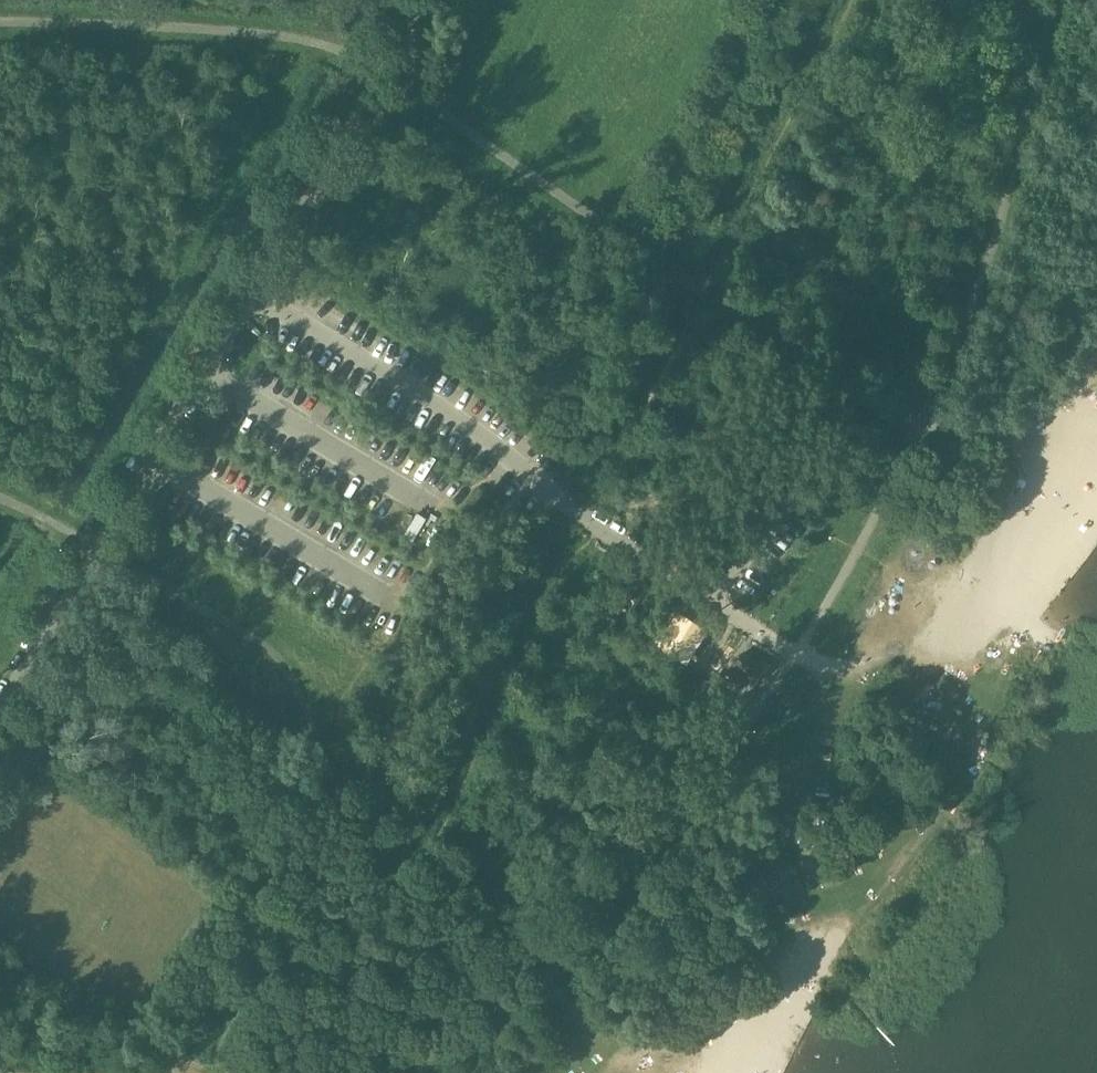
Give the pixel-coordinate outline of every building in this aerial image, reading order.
[(712,635),(688,616),(666,644),(691,663),(712,635)]
